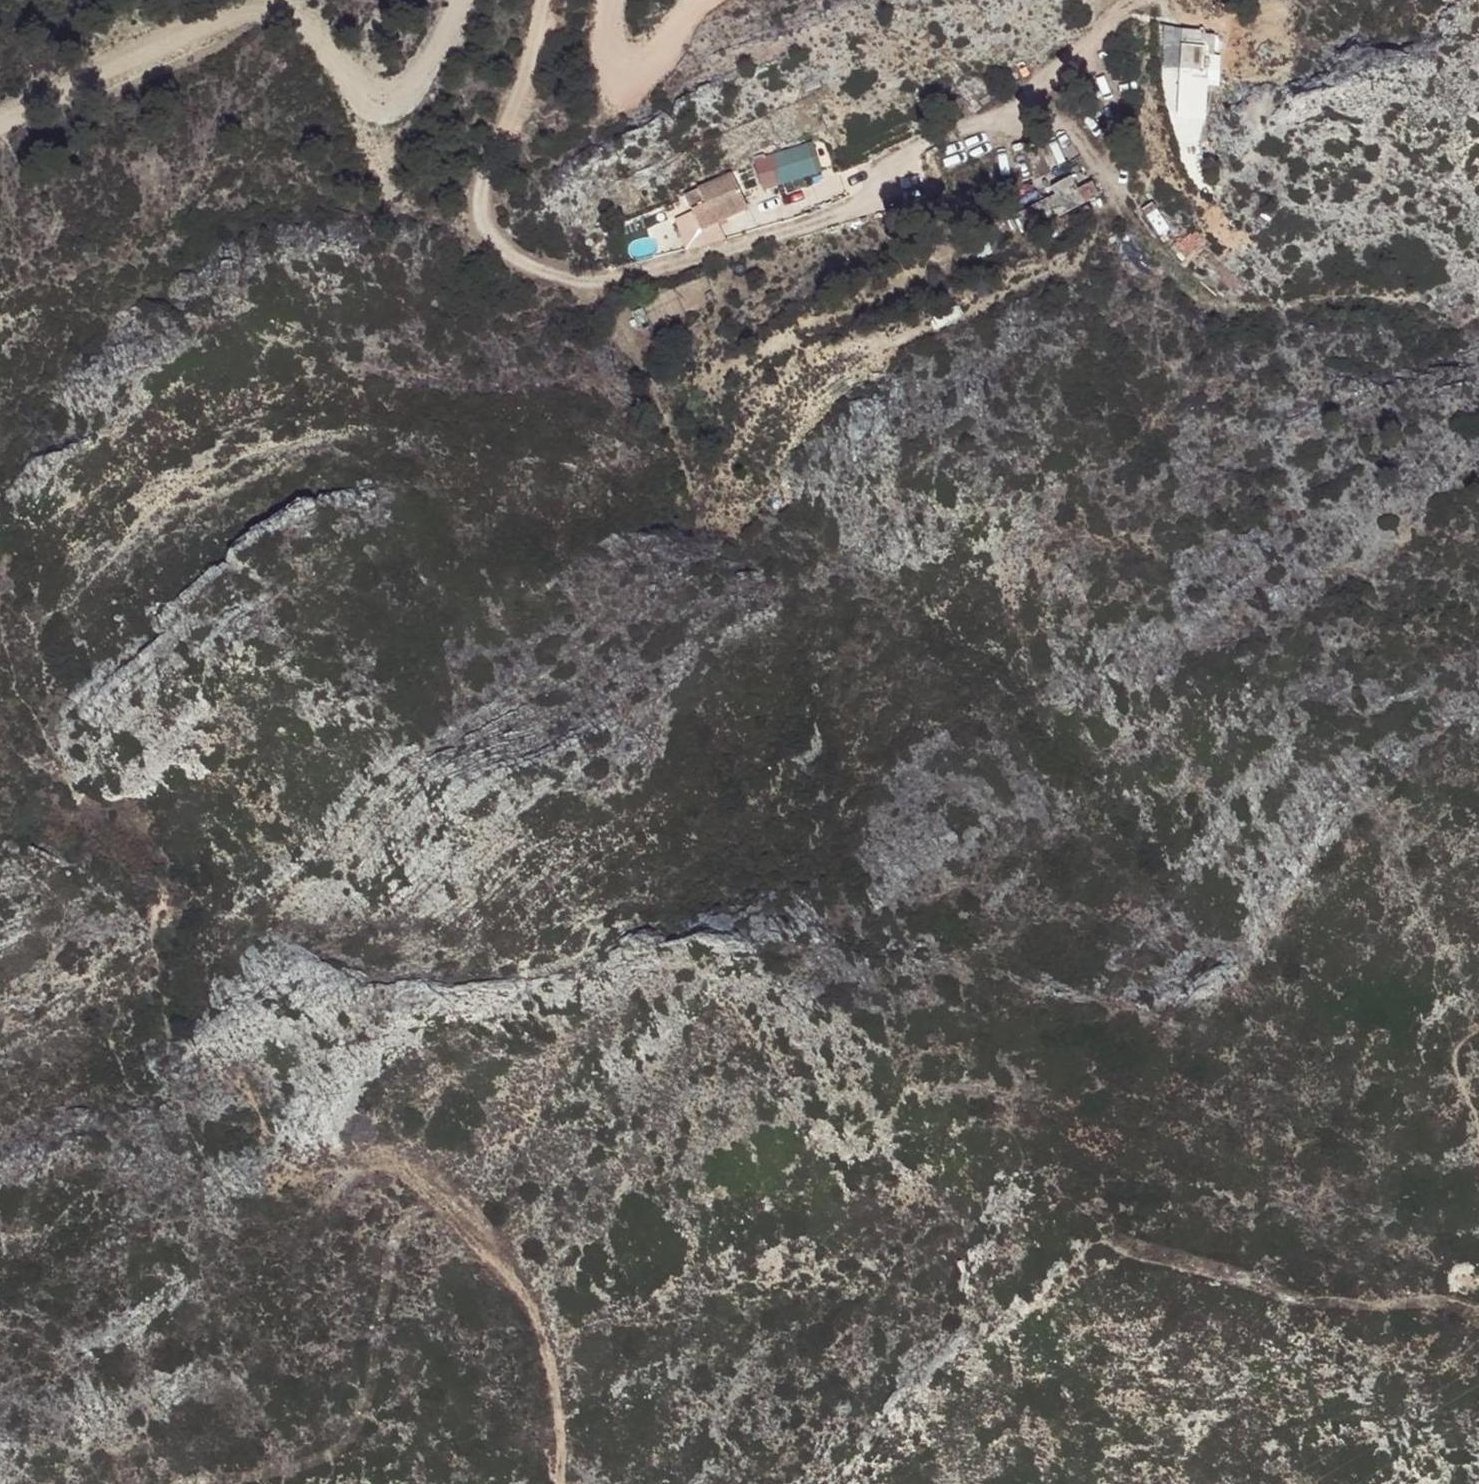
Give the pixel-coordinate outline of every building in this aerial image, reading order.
[(1161,64),(1176,55),(1173,51),(1168,53),(1152,22),(1125,37),(1144,71),(1160,62),(1161,64)] [(1179,61),(1176,55),(1161,64),(1164,69),(1179,61)] [(766,191),(825,170),(814,139),(754,160),(766,191)] [(733,173),(700,188),(701,191),(695,193),(702,207),(695,209),(703,229),(749,210),(733,173)] [(1096,194),(1088,180),(1073,189),(1067,176),(1047,187),(1052,196),(1014,216),(1025,233),(1028,231),(1033,242),(1048,235),(1042,224),(1062,213),(1082,204),(1096,194)]
